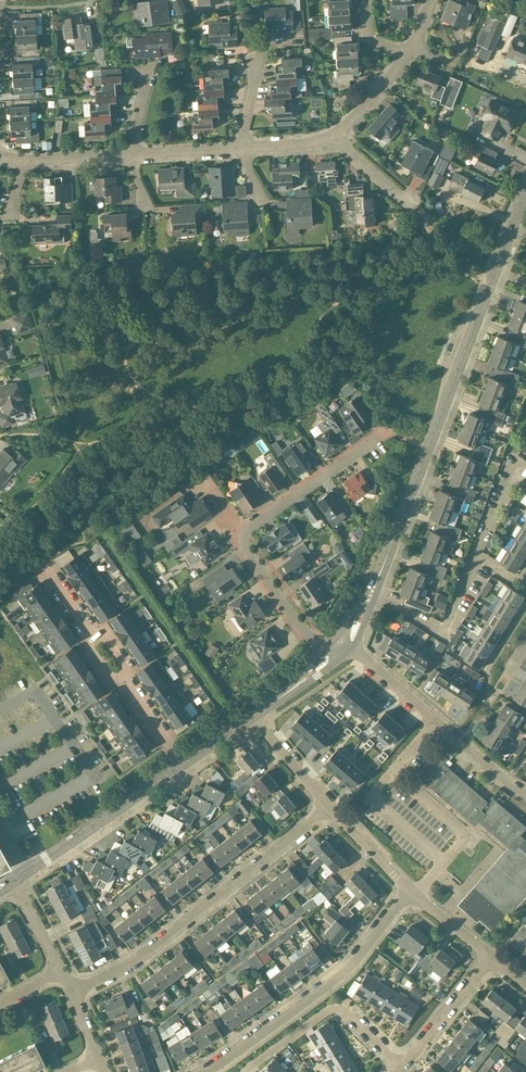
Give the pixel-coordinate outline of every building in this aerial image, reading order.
[(168,22),(165,0),(157,0),(134,3),(136,15),(143,14),(145,25),(168,22)] [(173,1),(181,20),(189,17),(181,0),(175,0),(173,1)] [(327,4),(329,4),(330,16),(350,15),(349,0),(326,0),(327,4)] [(407,5),(413,5),(412,0),(392,0),(392,2),(389,2),(390,12),(390,19),(408,18),(407,5)] [(466,28),(475,5),(462,0),(460,4),(450,0),(443,19),(466,28)] [(299,22),(293,22),(293,12),(286,12),(286,8),(264,9),(265,28),(278,28),(279,32),(294,31),(300,30),(299,22)] [(42,13),(37,13),(37,12),(24,13),(24,20),(14,21),(15,36),(24,36),(37,35),(37,26),(35,26),(34,23),(42,22),(42,13)] [(309,39),(328,38),(334,37),(347,37),(347,36),(347,30),(351,30),(350,15),(330,16),(331,28),(309,29),(309,39)] [(476,44),(482,47),(477,58),(488,62),(492,51),(493,51),(505,22),(488,15),(476,44)] [(77,49),(101,45),(97,21),(81,24),(80,17),(63,19),(65,38),(75,37),(77,49)] [(218,47),(238,46),(237,26),(230,27),(230,22),(208,24),(209,43),(218,43),(218,47)] [(127,49),(134,49),(134,57),(149,56),(149,57),(160,56),(159,51),(172,51),(171,33),(150,34),(150,38),(134,39),(134,37),(127,37),(127,49)] [(36,50),(36,44),(36,43),(38,43),(37,35),(24,36),(15,36),(16,51),(21,51),(22,57),(22,58),(39,57),(39,49),(36,50)] [(338,47),(338,59),(358,58),(358,42),(352,43),(351,36),(347,36),(347,37),(334,37),(335,47),(338,47)] [(514,37),(506,56),(525,64),(525,42),(514,37)] [(106,61),(103,47),(95,48),(98,62),(106,61)] [(40,65),(39,57),(22,58),(22,57),(21,57),(20,57),(21,63),(11,64),(12,79),(34,78),(33,69),(32,69),(31,66),(40,65)] [(276,66),(277,79),(297,78),(296,72),(303,71),(302,57),(282,59),(282,66),(276,66)] [(359,73),(358,58),(338,59),(339,71),(336,71),(337,78),(334,78),(334,87),(350,86),(349,73),(359,73)] [(203,77),(204,90),(224,89),(224,83),(230,82),(230,69),(209,70),(209,76),(203,77)] [(441,100),(445,87),(439,85),(442,77),(421,69),(416,83),(434,90),(432,97),(441,100)] [(92,87),(95,87),(96,97),(117,96),(116,89),(122,88),(122,75),(92,77),(92,87)] [(451,77),(446,90),(457,94),(462,81),(451,77)] [(33,89),(33,86),(34,86),(34,78),(12,79),(13,94),(19,94),(19,100),(36,99),(36,89),(33,89)] [(271,85),(271,99),(285,98),(285,99),(292,98),(291,91),(297,91),(297,78),(277,79),(277,85),(271,85)] [(225,102),(224,89),(204,90),(204,96),(198,97),(198,110),(219,109),(219,102),(225,102)] [(90,103),(91,117),(111,115),(111,109),(117,108),(117,96),(96,97),(96,103),(90,103)] [(69,106),(68,98),(59,98),(59,107),(69,106)] [(286,104),(285,99),(285,98),(271,99),(265,99),(266,113),(272,112),(272,119),(293,117),(292,104),(286,104)] [(519,112),(491,98),(481,119),(485,121),(479,132),(498,141),(504,130),(509,133),(519,112)] [(37,108),(36,99),(19,100),(18,100),(17,100),(18,106),(8,107),(9,122),(31,121),(31,112),(29,112),(28,109),(37,108)] [(393,125),(402,115),(390,104),(368,128),(381,140),(385,135),(390,139),(398,129),(393,125)] [(220,122),(219,109),(198,110),(199,116),(193,116),(193,130),(213,129),(213,122),(220,122)] [(112,128),(111,115),(91,117),(91,123),(85,123),(86,137),(106,135),(106,129),(112,128)] [(56,119),(54,132),(62,133),(63,120),(56,119)] [(39,132),(33,133),(30,133),(30,129),(32,129),(31,121),(9,122),(10,137),(20,136),(20,143),(39,142),(39,132)] [(433,167),(427,164),(434,150),(413,140),(401,165),(417,172),(416,174),(427,180),(431,170),(433,167)] [(446,142),(439,155),(449,160),(451,161),(457,147),(446,142)] [(494,161),(498,152),(476,142),(471,154),(479,158),(475,166),(492,174),(498,163),(494,161)] [(442,176),(449,160),(439,155),(433,167),(431,170),(433,171),(442,176)] [(335,160),(316,162),(316,171),(319,171),(320,181),(327,181),(327,186),(345,185),(347,210),(356,209),(357,223),(365,222),(365,225),(376,224),(374,197),(364,198),(363,183),(350,184),(350,178),(342,179),(342,181),(336,182),(336,176),(339,176),(338,168),(335,169),(335,160)] [(293,178),(301,177),(300,162),(279,163),(279,171),(273,171),(274,190),(294,189),(293,178)] [(215,196),(230,195),(231,201),(234,201),(234,198),(246,197),(247,196),(246,187),(245,185),(234,186),(232,166),(210,168),(210,178),(214,178),(215,196)] [(179,196),(193,196),(192,179),(184,179),(183,168),(159,169),(160,188),(179,187),(179,196)] [(444,176),(442,176),(433,171),(427,184),(438,189),(444,176)] [(478,203),(486,187),(468,179),(456,173),(449,187),(461,193),(461,194),(478,203)] [(109,202),(123,201),(122,186),(116,186),(116,176),(94,178),(95,195),(108,194),(109,202)] [(63,202),(74,202),(73,183),(58,183),(58,177),(45,178),(46,201),(63,200),(63,202)] [(300,236),(300,227),(313,226),(312,200),(287,201),(288,236),(300,236)] [(224,229),(233,229),(233,236),(249,235),(248,211),(240,212),(240,204),(222,205),(224,229)] [(195,218),(203,218),(202,205),(186,206),(186,213),(173,214),(174,236),(196,234),(195,218)] [(113,240),(132,239),(131,227),(127,227),(126,214),(104,215),(105,232),(113,231),(113,240)] [(65,243),(64,230),(72,230),(71,215),(57,215),(58,224),(33,225),(33,234),(32,234),(32,237),(33,237),(33,241),(53,240),(53,243),(65,243)] [(328,230),(329,239),(338,239),(338,238),(342,238),(342,233),(338,233),(338,229),(328,230)] [(523,295),(521,301),(519,300),(514,313),(525,318),(525,296),(523,295)] [(32,329),(27,313),(11,318),(16,334),(32,329)] [(509,328),(519,331),(517,337),(525,340),(525,318),(514,313),(509,328)] [(8,365),(3,348),(4,348),(0,336),(0,368),(8,365)] [(517,337),(515,342),(499,336),(493,350),(510,356),(515,343),(525,347),(525,340),(517,337)] [(505,369),(502,375),(518,381),(520,375),(505,369),(510,356),(493,350),(488,363),(505,369)] [(490,377),(485,391),(502,397),(507,384),(515,387),(518,381),(502,375),(500,381),(490,377)] [(350,381),(340,388),(346,396),(356,389),(350,381)] [(12,417),(14,417),(15,419),(26,415),(20,399),(21,398),(16,383),(0,388),(0,405),(1,405),(3,413),(0,415),(0,422),(2,427),(14,423),(12,417)] [(496,410),(502,397),(485,391),(479,404),(490,408),(488,413),(503,419),(505,414),(496,410)] [(356,434),(369,425),(360,413),(365,409),(357,397),(346,404),(351,411),(344,416),(356,434)] [(316,408),(324,419),(317,424),(323,433),(315,439),(322,450),(323,449),(326,454),(334,449),(342,444),(335,434),(341,430),(323,403),(316,408)] [(469,413),(464,426),(481,433),(486,435),(488,428),(483,426),(486,420),(501,426),(503,419),(488,413),(485,419),(469,413)] [(477,442),(481,433),(464,426),(459,441),(475,446),(473,452),(488,458),(492,448),(477,442)] [(256,428),(232,445),(237,453),(261,435),(256,428)] [(282,452),(286,458),(287,459),(285,460),(290,466),(291,465),(298,475),(307,468),(308,469),(311,465),(310,464),(310,465),(306,459),(305,456),(306,456),(311,453),(301,439),(290,447),(289,445),(282,450),(283,452),(282,452)] [(16,471),(27,460),(16,451),(11,457),(2,449),(0,452),(0,490),(2,487),(1,486),(15,470),(16,471)] [(284,484),(284,483),(286,472),(272,452),(265,457),(268,461),(267,468),(260,472),(258,481),(265,491),(269,488),(272,493),(284,484)] [(461,454),(456,467),(473,474),(478,461),(486,464),(488,458),(473,452),(471,458),(461,454)] [(450,480),(451,480),(450,481),(460,485),(458,490),(474,496),(476,490),(467,487),(473,474),(456,467),(455,468),(453,467),(449,475),(451,476),(450,480)] [(354,500),(365,493),(375,495),(377,485),(369,473),(363,477),(361,473),(358,473),(345,481),(351,490),(348,491),(354,500)] [(252,491),(259,486),(252,476),(230,491),(234,497),(234,501),(237,501),(245,512),(259,501),(252,491)] [(460,513),(465,500),(472,502),(474,496),(458,490),(456,496),(440,490),(435,504),(451,510),(460,513)] [(521,501),(525,494),(520,491),(515,498),(521,501)] [(344,520),(343,518),(351,512),(343,500),(338,504),(329,492),(318,500),(329,516),(327,518),(333,527),(344,520)] [(171,515),(176,522),(195,509),(184,494),(175,500),(177,502),(171,505),(170,504),(153,516),(157,523),(169,515),(171,515)] [(204,503),(195,509),(176,522),(179,526),(185,522),(191,523),(193,526),(211,513),(209,510),(210,506),(206,506),(204,503)] [(313,523),(322,517),(312,504),(304,510),(313,523)] [(446,523),(451,510),(435,504),(430,517),(446,523),(444,529),(459,535),(461,529),(446,523)] [(510,518),(514,512),(509,508),(505,515),(510,518)] [(506,525),(510,518),(505,515),(500,522),(506,525)] [(141,536),(132,523),(120,531),(125,538),(131,534),(135,541),(141,536)] [(296,540),(293,536),(285,523),(263,538),(272,551),(277,547),(280,552),(282,551),(285,550),(289,547),(291,545),(293,543),(296,540)] [(515,538),(525,545),(525,528),(522,526),(515,538)] [(454,547),(446,544),(448,538),(457,541),(459,535),(444,529),(442,534),(431,531),(426,544),(443,551),(451,554),(454,547)] [(495,543),(495,542),(499,536),(494,532),(490,539),(495,543)] [(205,564),(221,552),(216,545),(218,544),(214,539),(213,540),(208,533),(191,544),(192,546),(205,564)] [(164,544),(169,551),(172,549),(182,542),(177,534),(164,544)] [(182,542),(172,549),(177,556),(187,549),(192,546),(191,544),(187,538),(182,542)] [(525,554),(525,545),(515,538),(507,550),(523,559),(525,554)] [(491,549),(495,543),(490,539),(485,546),(491,549)] [(309,564),(304,557),(305,555),(310,552),(304,542),(288,553),(292,558),(283,564),(291,577),(309,564)] [(332,546),(337,553),(343,548),(338,542),(332,546)] [(101,543),(97,546),(99,550),(103,555),(104,555),(107,552),(101,544),(101,543)] [(432,562),(429,568),(444,573),(447,567),(438,564),(443,551),(426,544),(421,558),(432,562)] [(134,553),(139,560),(148,553),(143,546),(134,553)] [(515,572),(523,559),(507,550),(499,562),(515,572)] [(62,566),(70,577),(91,563),(83,552),(78,556),(78,555),(62,566)] [(313,570),(318,578),(332,569),(328,564),(334,560),(332,557),(313,570)] [(99,574),(91,563),(70,577),(78,589),(99,574)] [(232,587),(241,580),(232,568),(228,571),(224,565),(203,579),(212,592),(220,586),(226,595),(234,590),(232,587)] [(423,587),(425,582),(432,584),(435,577),(442,580),(444,573),(429,568),(427,573),(411,567),(406,580),(423,587)] [(86,600),(107,585),(99,574),(78,589),(86,600)] [(312,608),(327,597),(314,577),(300,586),(306,595),(304,597),(312,608)] [(432,606),(427,604),(429,598),(420,594),(423,587),(406,580),(401,594),(407,597),(405,603),(430,612),(432,606)] [(488,581),(484,588),(489,591),(493,584),(488,581)] [(45,595),(37,583),(23,594),(17,599),(25,610),(45,595)] [(94,611),(115,597),(107,585),(86,600),(94,611)] [(508,586),(501,598),(516,608),(524,595),(508,586)] [(485,598),(489,591),(484,588),(479,595),(485,598)] [(443,609),(448,596),(437,592),(432,605),(443,609)] [(32,621),(53,606),(45,595),(25,610),(32,621)] [(244,629),(265,615),(255,601),(250,605),(242,595),(229,604),(236,615),(235,615),(244,629)] [(115,597),(94,611),(102,622),(116,612),(122,607),(115,597)] [(509,620),(516,608),(501,598),(493,610),(509,620)] [(473,605),(469,612),(474,615),(478,608),(473,605)] [(61,617),(53,606),(32,621),(40,632),(61,617)] [(117,632),(133,620),(125,609),(109,620),(117,632)] [(493,610),(486,622),(502,632),(509,620),(493,610)] [(470,622),(474,615),(469,612),(464,619),(470,622)] [(187,615),(183,620),(189,625),(193,619),(187,615)] [(40,632),(48,643),(69,628),(61,617),(40,632)] [(125,643),(142,632),(133,620),(117,632),(125,643)] [(407,628),(413,632),(417,626),(410,622),(407,628)] [(486,622),(478,635),(494,644),(502,632),(486,622)] [(424,631),(417,626),(413,632),(421,636),(424,631)] [(62,650),(77,640),(69,628),(48,643),(56,653),(62,649),(62,650)] [(250,641),(262,659),(257,663),(266,676),(278,665),(274,660),(270,654),(280,646),(268,629),(250,641)] [(458,629),(454,636),(459,639),(463,632),(458,629)] [(133,654),(150,643),(142,632),(125,643),(133,654)] [(478,635),(471,646),(487,656),(494,644),(478,635)] [(384,651),(397,658),(406,643),(394,636),(384,651)] [(455,646),(459,639),(454,636),(449,643),(455,646)] [(437,657),(445,644),(439,640),(431,653),(437,657)] [(133,654),(141,666),(158,654),(150,643),(133,654)] [(210,643),(205,654),(214,658),(219,648),(210,643)] [(397,658),(409,666),(419,651),(406,643),(397,658)] [(60,673),(80,658),(72,646),(57,657),(58,657),(52,662),(60,673)] [(479,669),(487,656),(471,646),(463,659),(479,669)] [(431,659),(419,651),(409,666),(421,674),(431,659)] [(453,657),(446,653),(441,661),(447,665),(449,661),(450,662),(453,657)] [(67,684),(88,669),(80,658),(60,673),(67,684)] [(137,673),(145,684),(161,673),(166,670),(157,658),(137,672),(137,673)] [(464,671),(471,675),(474,670),(467,666),(464,671)] [(75,695),(96,681),(88,669),(67,684),(75,695)] [(166,670),(161,673),(145,684),(152,694),(168,683),(173,680),(166,670)] [(481,675),(474,670),(471,675),(477,679),(481,675)] [(429,687),(442,695),(451,679),(439,671),(429,687)] [(464,686),(451,679),(442,695),(454,702),(464,686)] [(168,683),(152,694),(160,706),(181,691),(173,680),(168,683)] [(96,681),(75,695),(83,706),(89,702),(104,692),(96,681)] [(353,696),(359,689),(350,681),(337,696),(341,699),(346,704),(353,696)] [(520,685),(513,697),(525,705),(525,689),(520,685)] [(476,694),(464,686),(454,702),(466,710),(476,694)] [(368,697),(359,689),(353,696),(346,704),(355,712),(362,703),(368,697)] [(92,705),(99,716),(120,701),(112,690),(97,700),(98,701),(92,705)] [(181,691),(160,706),(168,717),(184,706),(189,703),(181,691)] [(377,705),(368,697),(362,703),(355,712),(364,720),(371,712),(377,705)] [(107,727),(128,712),(120,701),(99,716),(107,727)] [(506,704),(498,717),(513,726),(521,714),(506,704)] [(192,717),(184,706),(168,717),(176,729),(192,717)] [(291,726),(301,734),(314,719),(305,711),(291,726)] [(128,712),(107,727),(115,738),(136,723),(128,712)] [(385,712),(379,718),(372,727),(381,735),(392,723),(395,720),(385,712)] [(498,717),(490,729),(506,738),(513,726),(498,717)] [(319,724),(314,719),(301,734),(310,742),(314,737),(323,727),(319,724)] [(392,723),(381,735),(391,743),(404,728),(395,720),(392,723)] [(115,738),(123,749),(144,735),(136,723),(115,738)] [(314,737),(310,742),(319,750),(321,747),(332,735),(323,727),(314,737)] [(498,750),(506,738),(490,729),(483,741),(498,750)] [(152,746),(144,735),(123,749),(130,760),(136,756),(137,756),(152,746)] [(396,737),(392,741),(397,745),(400,741),(396,737)] [(517,746),(522,749),(525,743),(525,741),(522,738),(517,746)] [(518,755),(522,749),(517,746),(514,752),(518,755)] [(347,757),(344,755),(337,749),(331,756),(324,764),(333,772),(347,757)] [(238,776),(244,784),(245,783),(253,777),(249,773),(260,764),(249,751),(238,760),(246,770),(238,776)] [(479,812),(513,842),(525,828),(525,826),(497,801),(492,806),(443,763),(447,759),(443,755),(426,775),(475,817),(479,812)] [(333,772),(342,780),(355,765),(347,757),(333,772)] [(355,765),(342,780),(352,788),(365,773),(355,765)] [(261,789),(255,794),(261,800),(278,786),(267,773),(260,779),(257,780),(255,782),(256,783),(261,789)] [(238,776),(234,780),(240,787),(244,784),(238,776)] [(226,793),(223,791),(225,787),(211,779),(209,784),(208,783),(204,790),(197,787),(194,793),(211,802),(212,802),(219,806),(226,793)] [(234,780),(231,782),(237,790),(240,787),(234,780)] [(240,787),(234,792),(239,797),(250,788),(245,783),(244,784),(240,787)] [(204,816),(205,816),(211,802),(194,793),(191,800),(184,797),(180,803),(197,811),(197,812),(204,815),(204,816)] [(283,817),(296,806),(285,793),(274,803),(270,798),(261,806),(268,815),(275,808),(283,817)] [(252,811),(243,799),(237,804),(246,815),(252,811)] [(201,822),(204,816),(204,815),(197,812),(197,811),(180,803),(177,810),(169,806),(166,813),(184,822),(183,822),(184,822),(190,825),(194,819),(201,822)] [(229,811),(228,812),(232,817),(239,811),(233,804),(227,809),(229,811)] [(222,825),(232,817),(228,812),(218,820),(222,825)] [(162,819),(156,816),(149,829),(173,841),(177,835),(180,829),(187,832),(189,828),(191,829),(192,826),(190,825),(184,822),(183,822),(184,822),(166,813),(162,819)] [(212,833),(222,825),(218,820),(208,828),(212,833)] [(251,820),(241,828),(252,842),(262,834),(251,820)] [(202,841),(212,833),(208,828),(197,836),(202,841)] [(241,828),(231,836),(242,850),(252,842),(241,828)] [(128,834),(125,840),(143,850),(150,853),(157,840),(139,830),(135,838),(128,834)] [(231,836),(221,844),(231,858),(242,850),(231,836)] [(315,849),(320,855),(309,866),(305,862),(299,868),(308,877),(325,861),(336,851),(326,839),(315,849)] [(524,839),(465,907),(495,933),(525,897),(525,841),(524,839)] [(115,844),(111,850),(129,859),(136,863),(143,850),(125,840),(121,847),(115,844)] [(187,843),(180,849),(184,855),(191,849),(187,843)] [(221,866),(231,858),(221,844),(210,852),(221,866)] [(170,857),(174,863),(184,855),(180,849),(178,847),(169,855),(170,857)] [(122,872),(129,859),(111,850),(108,857),(100,853),(97,859),(115,868),(115,869),(122,872)] [(347,862),(336,851),(325,861),(336,872),(347,862)] [(164,871),(174,863),(170,857),(160,865),(164,871)] [(203,858),(193,866),(204,879),(214,871),(203,858)] [(108,882),(115,869),(115,868),(97,859),(94,866),(86,862),(83,869),(95,875),(100,878),(98,883),(97,885),(104,889),(108,882)] [(184,865),(188,870),(183,874),(193,888),(204,879),(193,866),(189,861),(184,865)] [(289,867),(278,876),(289,890),(293,894),(303,885),(305,887),(312,882),(308,877),(299,868),(293,861),(288,866),(289,867)] [(154,879),(164,871),(160,865),(149,873),(154,879)] [(346,882),(356,893),(367,883),(357,872),(346,882)] [(71,878),(78,891),(86,886),(79,874),(71,878)] [(183,874),(173,882),(184,895),(193,888),(183,874)] [(95,875),(92,880),(98,883),(100,878),(95,875)] [(318,888),(324,894),(337,881),(331,875),(318,888)] [(279,897),(289,890),(278,876),(269,883),(279,897)] [(145,877),(132,887),(137,892),(140,896),(152,886),(145,877)] [(343,886),(337,881),(324,894),(330,899),(343,886)] [(47,890),(57,909),(64,905),(61,899),(70,895),(63,882),(47,890)] [(173,903),(184,895),(173,882),(162,890),(173,903)] [(269,905),(279,897),(269,883),(258,891),(269,905)] [(350,909),(361,899),(367,905),(378,894),(367,883),(356,893),(339,910),(348,919),(354,913),(350,909)] [(137,892),(132,887),(122,895),(126,901),(137,892)] [(267,916),(263,910),(269,905),(258,891),(248,899),(254,907),(249,912),(258,923),(267,916)] [(321,891),(302,905),(306,911),(308,913),(327,898),(321,891)] [(79,913),(70,895),(61,899),(64,905),(57,909),(63,922),(79,913)] [(116,909),(126,901),(122,895),(118,898),(117,897),(110,902),(111,903),(116,909)] [(155,895),(145,904),(156,917),(166,909),(155,895)] [(81,910),(84,918),(95,912),(96,915),(98,918),(98,917),(97,915),(99,914),(97,911),(99,910),(95,902),(90,904),(89,902),(83,905),(84,908),(81,910)] [(106,916),(116,909),(111,903),(102,911),(106,916)] [(145,925),(156,917),(145,904),(135,912),(145,925)] [(296,919),(306,911),(302,905),(291,913),(296,919)] [(236,909),(225,917),(236,931),(247,923),(236,909)] [(338,943),(349,930),(338,921),(342,916),(333,909),(325,918),(333,925),(326,934),(338,943)] [(102,911),(99,914),(97,915),(98,917),(105,925),(110,921),(106,916),(102,911)] [(98,918),(96,915),(95,912),(84,918),(88,925),(99,920),(98,918)] [(135,933),(145,925),(135,912),(125,919),(135,933)] [(291,913),(281,921),(285,926),(296,919),(291,913)] [(226,939),(236,931),(225,917),(215,925),(226,939)] [(7,943),(22,935),(13,919),(0,926),(0,931),(7,943)] [(125,941),(135,933),(125,919),(114,928),(125,941)] [(300,920),(285,931),(289,937),(299,930),(302,934),(308,930),(300,920)] [(275,934),(285,926),(281,921),(271,929),(275,934)] [(525,923),(510,942),(525,955),(525,924),(525,923)] [(69,933),(76,946),(83,942),(86,948),(95,943),(85,925),(69,933)] [(216,947),(226,939),(215,925),(205,933),(216,947)] [(420,950),(428,939),(411,925),(404,934),(402,933),(395,942),(412,955),(412,956),(418,962),(425,953),(420,950)] [(285,931),(275,939),(279,945),(289,937),(285,931)] [(205,955),(216,947),(205,933),(194,941),(205,955)] [(98,950),(107,945),(110,951),(118,947),(111,934),(103,938),(95,943),(86,948),(83,942),(76,946),(86,965),(102,956),(98,950)] [(30,951),(22,935),(7,943),(15,959),(30,951)] [(258,938),(248,946),(252,951),(263,944),(258,938)] [(268,953),(279,945),(275,939),(264,947),(268,953)] [(299,950),(302,955),(312,969),(323,961),(321,959),(314,948),(310,943),(299,950)] [(318,945),(314,948),(321,959),(326,955),(318,945)] [(248,946),(237,953),(242,959),(252,951),(248,946)] [(261,958),(268,953),(264,947),(257,952),(261,958)] [(446,972),(456,961),(455,960),(457,958),(452,954),(450,956),(442,949),(433,960),(428,956),(419,966),(430,975),(433,971),(444,979),(448,974),(446,972)] [(196,968),(193,965),(182,951),(171,959),(182,973),(185,977),(196,968)] [(237,953),(227,961),(232,967),(242,959),(237,953)] [(256,953),(246,961),(250,966),(254,971),(264,964),(256,953)] [(418,962),(416,964),(419,966),(428,956),(425,953),(418,962)] [(302,955),(292,963),(302,977),(312,969),(302,955)] [(173,981),(182,973),(171,959),(162,967),(173,981)] [(224,973),(232,967),(227,961),(220,967),(224,973)] [(240,974),(250,966),(246,961),(236,968),(240,974)] [(9,979),(0,963),(0,984),(9,979)] [(292,963),(281,970),(291,984),(302,977),(292,963)] [(163,988),(173,981),(162,967),(152,974),(163,988)] [(236,968),(226,976),(230,982),(230,981),(233,985),(243,978),(240,974),(236,968)] [(399,980),(404,972),(397,968),(392,976),(399,980)] [(281,992),(291,984),(281,970),(270,978),(281,992)] [(166,993),(163,988),(152,974),(141,983),(151,995),(144,999),(151,1010),(158,1005),(155,1002),(166,993)] [(355,993),(368,1001),(380,982),(367,974),(355,993)] [(226,976),(215,984),(219,989),(230,982),(226,976)] [(204,979),(193,986),(198,992),(208,984),(204,979)] [(393,990),(380,982),(368,1001),(381,1009),(393,990)] [(264,983),(253,991),(263,1005),(274,997),(264,983)] [(213,994),(219,989),(215,984),(208,989),(213,994)] [(425,991),(415,985),(410,993),(420,999),(425,991)] [(187,1000),(198,992),(193,986),(183,994),(187,1000)] [(483,1001),(495,1011),(505,999),(493,989),(483,1001)] [(406,998),(393,990),(381,1009),(394,1017),(406,998)] [(441,990),(436,997),(440,1000),(445,994),(441,990)] [(253,991),(242,999),(252,1013),(263,1005),(253,991)] [(199,996),(188,1004),(192,1010),(203,1002),(202,1001),(206,998),(203,993),(199,996)] [(177,1007),(187,1000),(183,994),(173,1002),(177,1007)] [(131,1016),(138,1013),(132,998),(124,1001),(122,995),(105,1001),(112,1017),(128,1011),(131,1016)] [(419,1006),(406,998),(394,1017),(407,1026),(419,1006)] [(242,999),(232,1006),(242,1020),(252,1013),(242,999)] [(507,1020),(513,1013),(517,1008),(505,999),(495,1011),(492,1014),(495,1017),(498,1013),(505,1019),(507,1020)] [(226,1010),(221,1014),(219,1011),(215,1013),(221,1023),(226,1020),(232,1028),(242,1020),(232,1006),(228,1000),(222,1005),(226,1010)] [(39,1008),(46,1024),(63,1017),(56,1001),(39,1008)] [(164,1017),(177,1007),(173,1002),(166,1007),(160,1012),(164,1017)] [(186,1014),(192,1010),(188,1004),(178,1011),(182,1018),(186,1015),(186,1014)] [(489,1017),(480,1009),(475,1015),(484,1023),(489,1017)] [(167,1019),(167,1020),(171,1025),(172,1025),(182,1018),(178,1011),(167,1019)] [(137,1037),(133,1025),(139,1022),(136,1016),(121,1022),(123,1028),(116,1031),(121,1043),(137,1037)] [(522,1020),(516,1028),(517,1028),(525,1035),(525,1016),(522,1020)] [(64,1048),(60,1038),(70,1034),(63,1017),(46,1024),(53,1040),(50,1041),(55,1052),(64,1048)] [(470,1018),(462,1029),(475,1040),(484,1029),(470,1018)] [(161,1033),(171,1025),(167,1020),(158,1026),(161,1033)] [(213,1020),(202,1027),(211,1041),(222,1034),(213,1020)] [(495,1031),(501,1037),(510,1025),(504,1020),(495,1031)] [(309,1033),(317,1047),(337,1035),(329,1021),(309,1033)] [(516,1030),(510,1025),(501,1037),(502,1037),(498,1041),(498,1042),(506,1048),(510,1043),(508,1041),(516,1030)] [(176,1033),(180,1040),(188,1054),(200,1048),(191,1033),(187,1026),(176,1033)] [(202,1027),(191,1033),(200,1048),(211,1041),(202,1027)] [(462,1029),(454,1039),(468,1050),(475,1040),(462,1029)] [(160,1042),(156,1030),(149,1033),(154,1044),(160,1042)] [(345,1048),(337,1035),(317,1047),(325,1060),(345,1048)] [(142,1049),(137,1037),(121,1043),(126,1055),(142,1049)] [(493,1037),(485,1048),(490,1052),(498,1041),(493,1037)] [(525,1050),(525,1038),(513,1055),(523,1063),(525,1059),(525,1051),(525,1050)] [(460,1060),(468,1050),(454,1039),(446,1049),(460,1060)] [(178,1061),(188,1054),(180,1040),(169,1046),(178,1061)] [(164,1054),(160,1042),(154,1044),(159,1056),(164,1054)] [(5,1059),(12,1071),(30,1071),(47,1064),(37,1043),(5,1059)] [(345,1048),(325,1060),(333,1071),(334,1071),(353,1061),(345,1048)] [(483,1062),(490,1052),(485,1048),(477,1058),(483,1062)] [(146,1061),(142,1049),(126,1055),(130,1067),(146,1061)] [(451,1070),(460,1060),(446,1049),(438,1059),(451,1070)] [(170,1069),(164,1054),(159,1056),(156,1057),(162,1071),(170,1069)] [(490,1056),(484,1064),(490,1068),(496,1060),(490,1056)] [(146,1061),(130,1067),(132,1071),(151,1071),(153,1071),(156,1067),(153,1058),(146,1061)] [(475,1071),(483,1062),(477,1058),(469,1068),(475,1071)] [(0,1061),(0,1071),(12,1071),(5,1059),(0,1061)] [(285,1071),(275,1059),(260,1071),(284,1071),(285,1071)] [(353,1061),(334,1071),(360,1071),(353,1061)] [(498,1071),(518,1071),(505,1063),(498,1071)] [(478,1071),(487,1071),(490,1068),(484,1064),(478,1071)]
